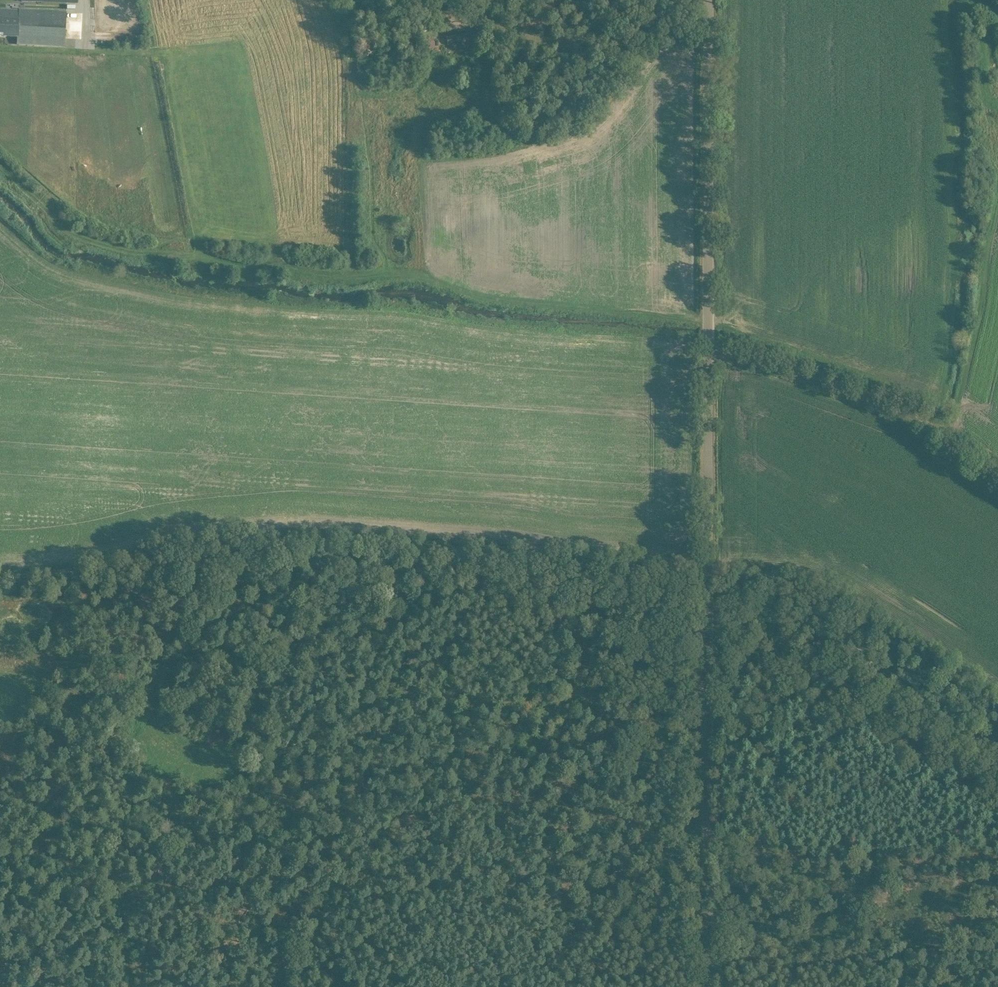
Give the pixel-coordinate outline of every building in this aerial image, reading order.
[(19,38),(65,41),(67,13),(0,10),(0,37),(19,38)] [(466,31),(446,35),(448,46),(468,42),(466,31)] [(432,40),(422,40),(423,49),(433,48),(432,40)]
